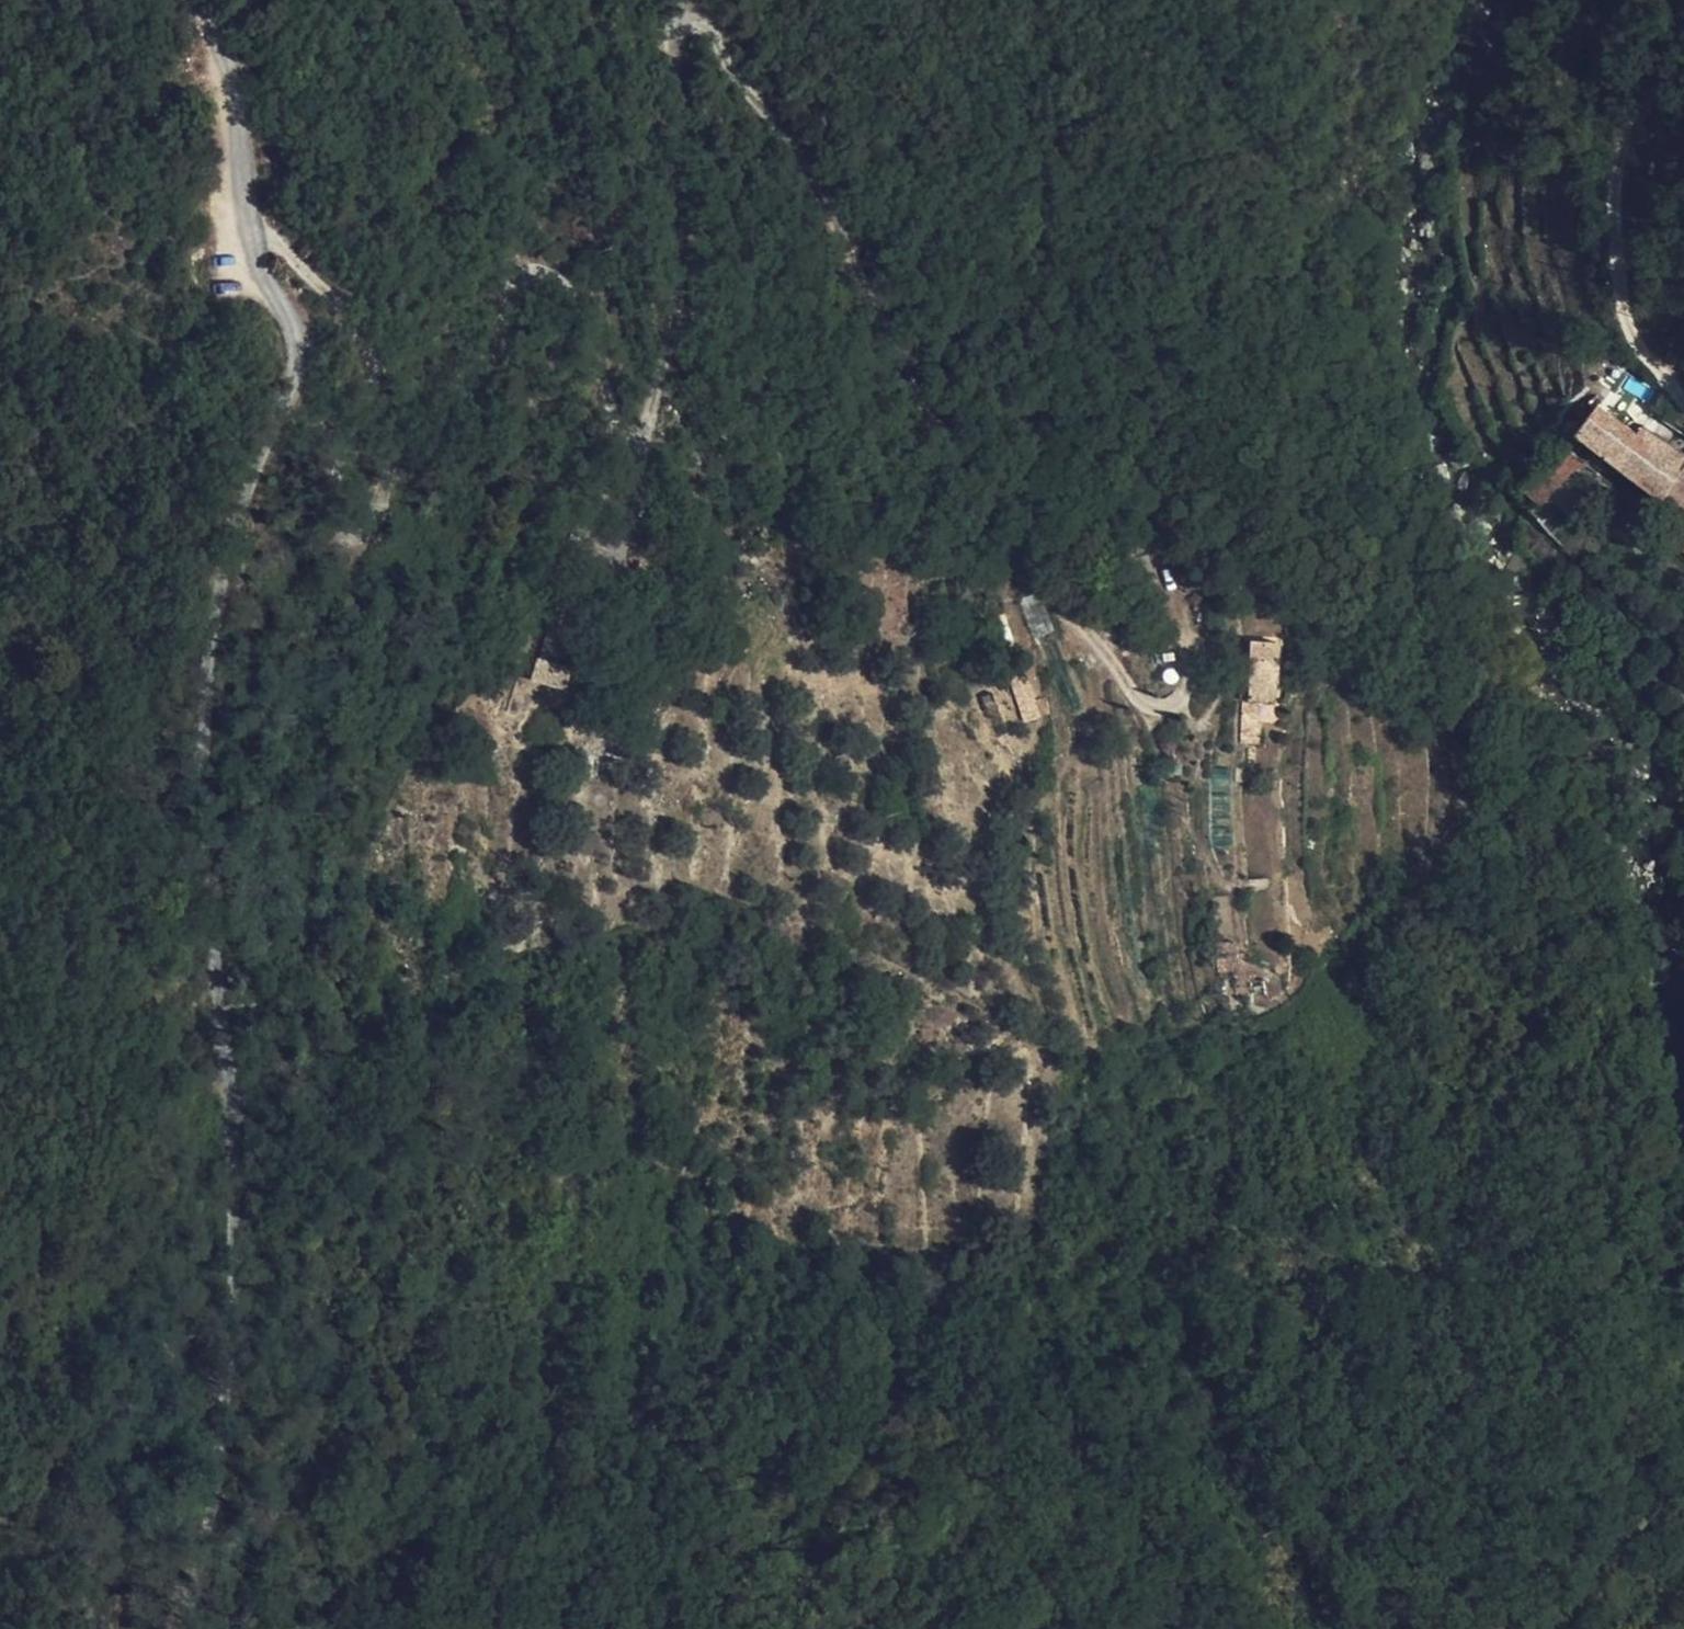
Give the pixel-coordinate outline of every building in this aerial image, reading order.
[(1599,408),(1578,437),(1596,451),(1592,456),(1595,458),(1606,469),(1612,462),(1650,491),(1683,515),(1683,455),(1675,449),(1667,458),(1637,436),(1601,409),(1599,408)] [(1652,411),(1637,436),(1667,458),(1675,449),(1683,455),(1683,432),(1652,411)] [(1578,437),(1577,436),(1522,490),(1539,505),(1541,507),(1551,496),(1569,477),(1582,467),(1585,469),(1595,458),(1592,456),(1596,451),(1578,437)] [(536,656),(529,680),(565,690),(572,666),(536,656)] [(1021,723),(1041,718),(1030,675),(1011,679),(1021,723)] [(1270,707),(1271,683),(1247,681),(1245,705),(1270,707)]
